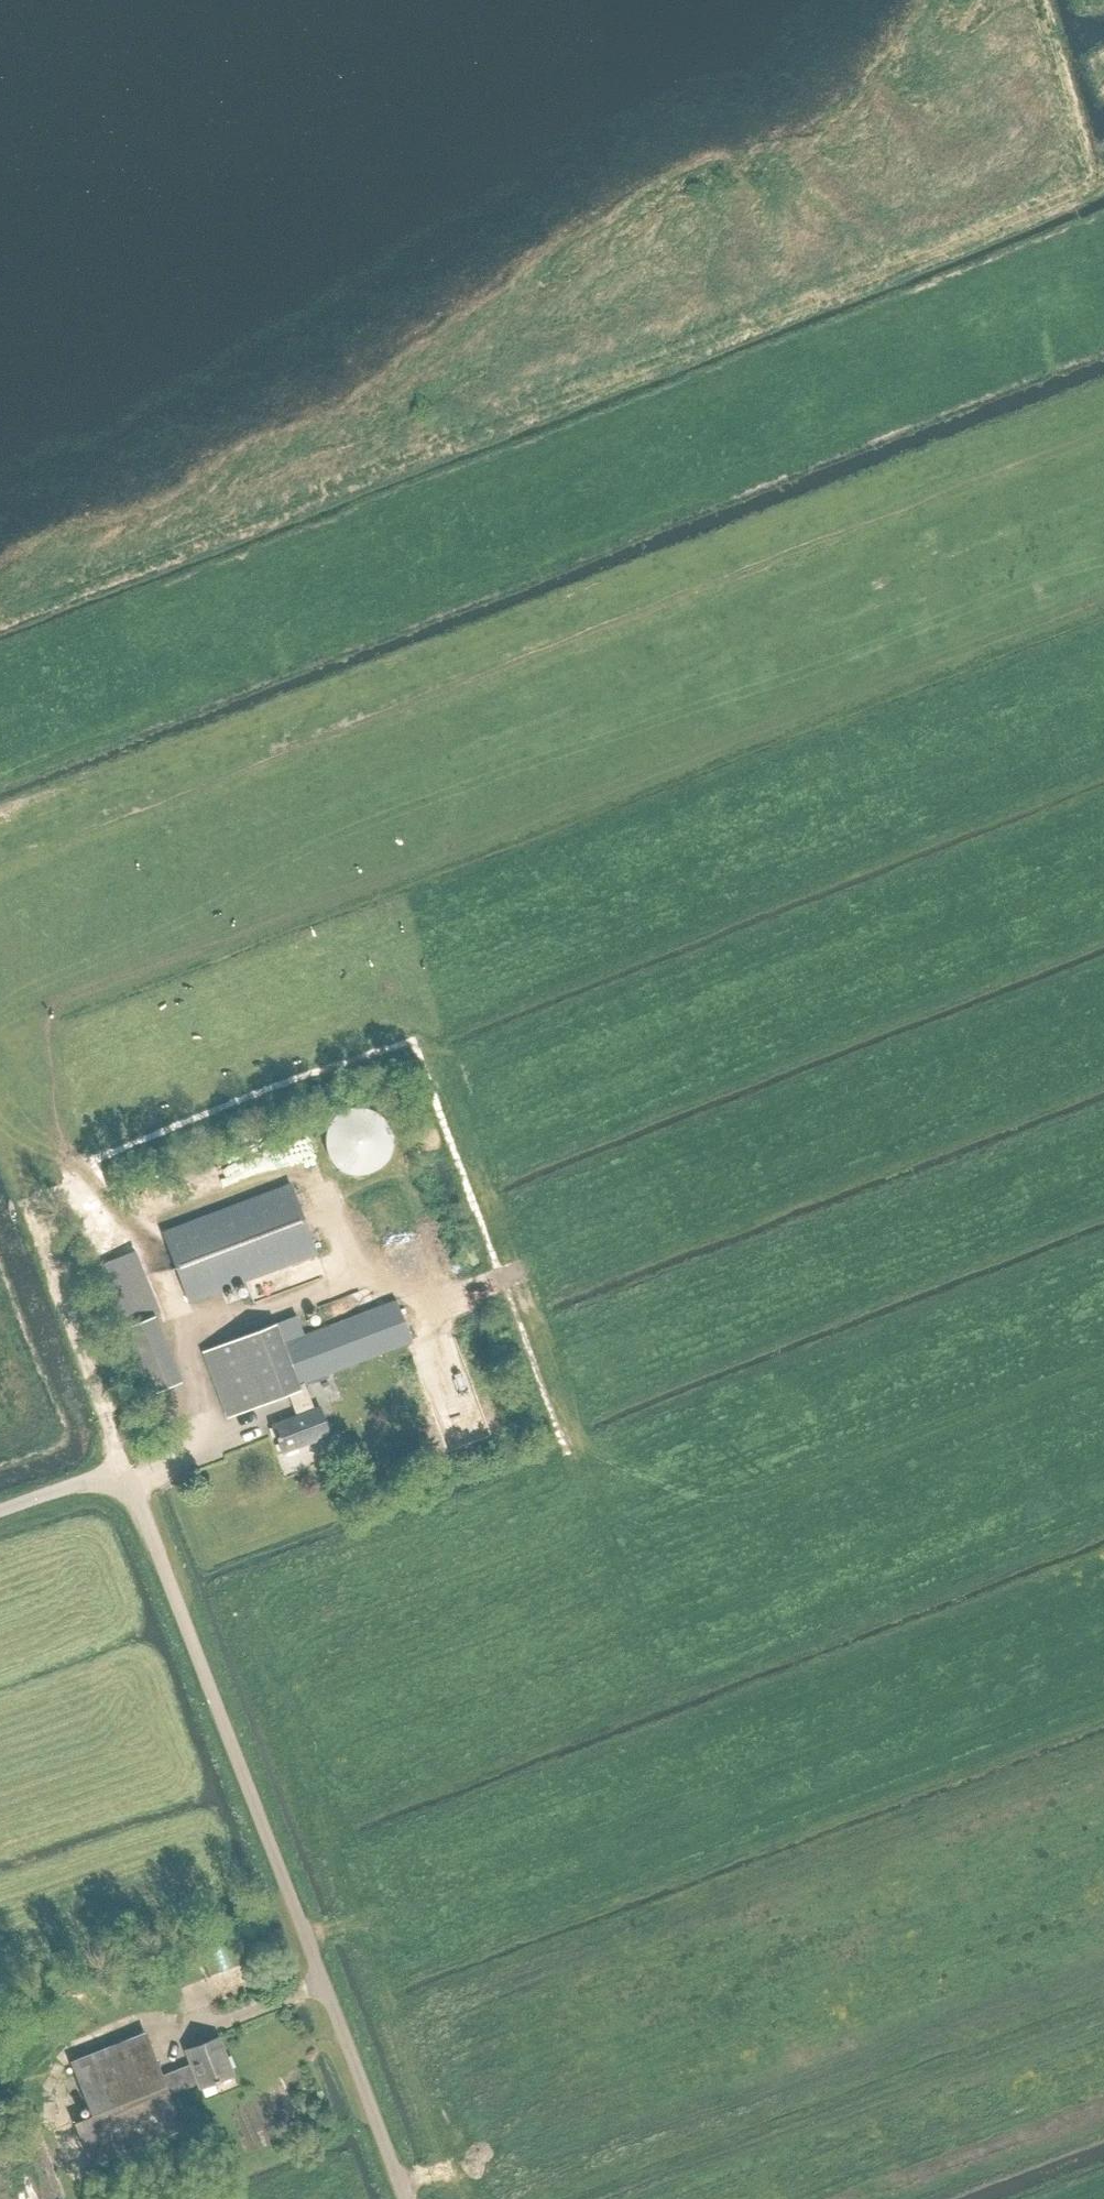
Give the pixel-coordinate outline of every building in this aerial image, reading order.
[(353,1107),(348,1108),(342,1110),(338,1113),(333,1117),(330,1122),(327,1126),(325,1132),(324,1137),(324,1143),(325,1149),(327,1154),(329,1159),(333,1164),(337,1167),(341,1171),(347,1173),(352,1175),(358,1175),(363,1175),(369,1173),(374,1171),(379,1168),(383,1164),(386,1160),(389,1155),(391,1150),(392,1144),(392,1138),(391,1133),(389,1127),(387,1122),(383,1118),(379,1114),(375,1111),(370,1108),(364,1107),(359,1106),(353,1107)] [(177,1202),(240,1179),(232,1158),(169,1181),(177,1202)] [(290,1183),(161,1231),(187,1303),(317,1253),(290,1183)] [(109,1254),(132,1315),(161,1305),(138,1243),(109,1254)] [(298,1315),(203,1350),(227,1416),(289,1394),(296,1414),(271,1423),(282,1452),(330,1435),(319,1406),(313,1408),(304,1382),(413,1342),(397,1301),(305,1335),(298,1315)] [(123,1328),(118,1330),(130,1359),(145,1397),(160,1390),(181,1382),(179,1378),(154,1315),(123,1328)] [(200,2087),(234,2073),(218,2035),(184,2049),(190,2062),(161,2074),(143,2031),(71,2060),(92,2114),(74,2121),(91,2163),(181,2127),(167,2092),(197,2080),(200,2087)] [(330,2125),(322,2128),(325,2134),(333,2131),(330,2125)]
